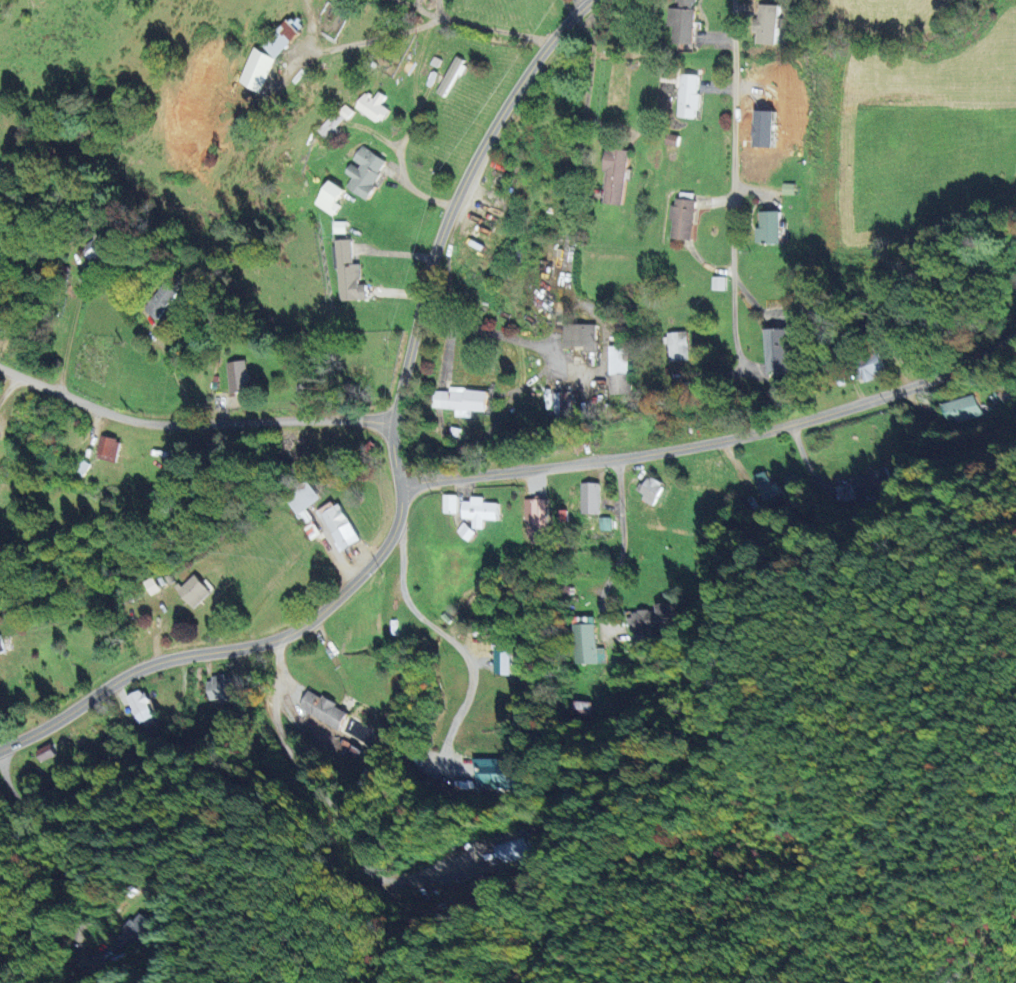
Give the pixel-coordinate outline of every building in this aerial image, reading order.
[(675,8),(668,8),(667,27),(671,27),(670,44),(691,45),(693,0),(676,0),(675,8)] [(755,45),(776,45),(777,6),(757,5),(755,45)] [(258,95),(291,27),(277,21),(261,53),(249,48),(232,83),(258,95)] [(434,94),(445,99),(464,63),(453,58),(434,94)] [(693,119),(694,111),(696,111),(698,76),(678,75),(675,118),(693,119)] [(380,105),(385,97),(376,92),(373,98),(363,92),(353,108),(380,124),(388,110),(380,105)] [(317,133),(327,141),(350,110),(340,103),(317,133)] [(364,200),(385,161),(358,147),(349,163),(348,163),(341,174),(349,178),(344,189),(364,200)] [(620,207),(628,152),(604,148),(601,171),(605,172),(600,204),(620,207)] [(333,203),(340,189),(323,181),(311,207),(332,216),(337,205),(333,203)] [(793,184),(780,183),(780,195),(793,196),(793,184)] [(669,240),(691,241),(692,201),(670,200),(669,240)] [(779,244),(778,212),(758,212),(758,229),(754,229),(754,245),(779,244)] [(90,263),(109,246),(99,234),(80,252),(90,263)] [(332,241),(335,302),(364,301),(364,285),(357,285),(357,264),(349,265),(348,240),(332,241)] [(723,291),(723,277),(710,277),(709,291),(723,291)] [(154,322),(177,293),(162,282),(140,311),(154,322)] [(594,326),(562,325),(561,347),(582,347),(582,352),(594,353),(594,326)] [(761,330),(763,374),(791,373),(789,329),(761,330)] [(665,333),(666,362),(688,361),(687,332),(665,333)] [(628,347),(607,348),(608,395),(629,395),(628,347)] [(854,361),(862,383),(873,379),(872,375),(882,371),(875,353),(854,361)] [(224,363),(227,393),(248,391),(245,361),(224,363)] [(454,410),(454,418),(470,418),(470,412),(484,412),(485,390),(447,389),(447,392),(431,391),(431,409),(454,410)] [(551,394),(552,418),(567,418),(566,394),(551,394)] [(936,406),(942,425),(976,414),(971,396),(936,406)] [(113,463),(118,442),(98,437),(93,459),(113,463)] [(833,485),(838,501),(889,487),(884,470),(833,485)] [(749,478),(763,508),(782,500),(774,482),(769,485),(763,472),(749,478)] [(797,486),(793,474),(780,479),(785,490),(797,486)] [(633,494),(649,505),(662,487),(645,476),(633,494)] [(309,541),(319,534),(304,509),(319,499),(309,482),(283,499),(309,541)] [(578,515),(597,515),(597,484),(579,484),(578,515)] [(440,514),(455,515),(455,496),(440,496),(440,514)] [(471,530),(482,530),(482,521),(495,521),(495,504),(482,504),(482,498),(468,498),(468,502),(459,502),(459,520),(471,520),(471,530)] [(544,500),(524,500),(524,544),(545,544),(544,500)] [(339,551),(358,540),(338,504),(318,515),(339,551)] [(557,523),(565,524),(566,511),(557,511),(557,523)] [(454,532),(466,542),(474,533),(461,523),(454,532)] [(209,593),(192,575),(176,591),(192,609),(209,593)] [(673,631),(668,603),(653,605),(654,609),(626,615),(631,642),(647,638),(647,636),(673,631)] [(573,665),(601,664),(600,648),(593,648),(593,623),(572,624),(573,665)] [(508,675),(509,651),(492,650),(491,675),(508,675)] [(218,705),(236,703),(231,676),(203,680),(206,700),(217,699),(218,705)] [(140,689),(123,697),(136,725),(153,717),(140,689)] [(344,713),(305,690),(294,708),(333,731),(344,713)] [(53,755),(47,744),(33,752),(38,762),(53,755)] [(470,789),(506,790),(507,760),(471,759),(470,789)] [(492,864),(523,855),(518,838),(487,847),(492,864)] [(123,952),(148,929),(135,915),(110,938),(123,952)]
